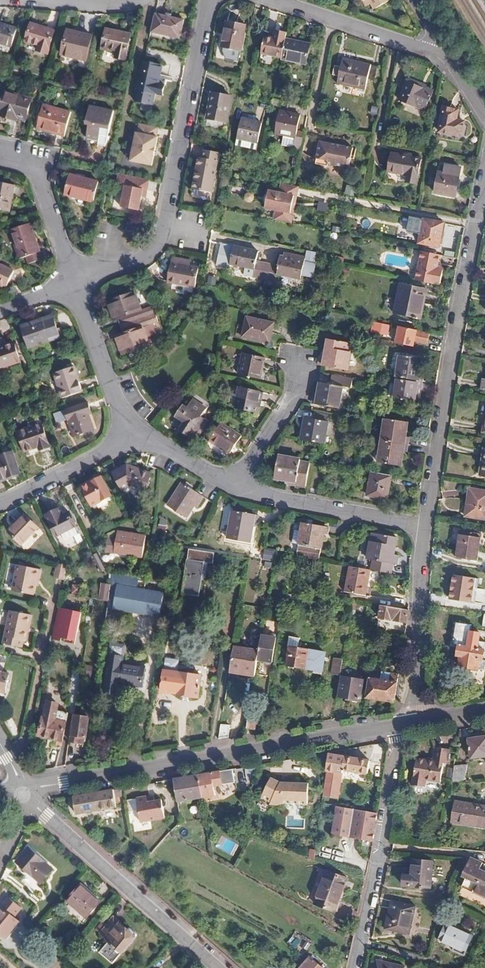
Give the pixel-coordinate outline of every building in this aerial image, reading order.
[(186,15),(156,9),(153,29),(181,35),(186,15)] [(48,51),(55,29),(32,21),(26,39),(39,43),(37,47),(48,51)] [(240,51),(245,25),(228,22),(223,48),(240,51)] [(16,30),(0,24),(0,42),(10,46),(16,30)] [(128,57),(133,33),(109,28),(105,46),(120,50),(119,54),(128,57)] [(88,59),(93,35),(66,29),(61,53),(88,59)] [(282,55),(285,39),(265,34),(261,50),(282,55)] [(305,63),(310,43),(286,37),(285,39),(282,55),(281,57),(305,63)] [(161,79),(164,62),(147,58),(141,86),(167,92),(169,81),(161,79)] [(377,70),(341,62),(339,70),(334,69),(332,78),(338,79),(337,87),(367,93),(369,82),(375,83),(377,70)] [(430,112),(437,90),(426,87),(425,89),(408,84),(403,104),(430,112)] [(29,116),(34,97),(6,91),(0,115),(13,118),(14,113),(29,116)] [(226,121),(231,98),(213,94),(208,117),(226,121)] [(66,133),(71,111),(45,104),(40,127),(66,133)] [(109,142),(116,112),(92,105),(87,125),(91,126),(88,138),(101,141),(101,140),(109,142)] [(463,134),(466,120),(459,118),(461,108),(445,105),(440,130),(463,134)] [(297,129),(300,113),(279,109),(275,130),(295,135),(292,147),(300,149),(304,130),(297,129)] [(257,140),(262,120),(241,116),(237,135),(257,140)] [(160,123),(141,120),(138,130),(137,129),(131,158),(153,162),(159,134),(157,133),(160,123)] [(356,150),(316,142),(312,165),(327,168),(328,165),(349,169),(351,160),(354,160),(356,150)] [(212,192),(221,152),(205,148),(203,156),(200,155),(193,188),(212,192)] [(417,184),(422,159),(392,153),(389,171),(408,175),(407,182),(417,184)] [(456,197),(463,167),(449,163),(446,173),(441,171),(436,193),(456,197)] [(150,178),(120,172),(118,182),(126,183),(121,204),(139,208),(142,195),(144,187),(148,188),(150,178)] [(96,199),(101,180),(72,173),(67,192),(96,199)] [(21,183),(1,177),(0,181),(0,207),(13,211),(21,183)] [(298,184),(280,180),(278,192),(267,191),(266,194),(261,196),(260,201),(264,204),(263,209),(274,211),(272,221),(290,224),(292,213),(289,212),(292,196),(296,196),(298,184)] [(49,255),(36,218),(16,226),(27,255),(33,253),(36,260),(49,255)] [(135,233),(137,222),(129,220),(127,231),(135,233)] [(449,226),(429,221),(424,242),(444,247),(449,226)] [(421,248),(415,278),(441,283),(444,265),(439,264),(441,251),(421,248)] [(281,269),(259,264),(261,254),(236,249),(233,266),(258,271),(256,279),(277,283),(279,275),(303,280),(306,264),(283,259),(281,269)] [(23,263),(2,253),(0,258),(0,282),(6,285),(10,276),(15,279),(23,263)] [(196,288),(199,268),(172,263),(169,282),(196,288)] [(429,317),(435,288),(409,283),(403,312),(429,317)] [(159,322),(153,306),(145,310),(138,293),(112,304),(118,320),(122,319),(126,328),(124,329),(126,335),(120,338),(127,355),(153,344),(146,328),(159,322)] [(63,339),(56,318),(24,327),(32,349),(63,339)] [(273,341),(276,324),(248,319),(244,339),(263,342),(263,340),(273,341)] [(383,334),(385,324),(376,323),(374,333),(383,334)] [(390,336),(392,326),(385,324),(383,334),(390,336)] [(431,343),(433,335),(420,332),(421,330),(403,326),(399,343),(417,346),(418,341),(431,343)] [(353,373),(358,344),(332,341),(330,359),(324,358),(322,368),(353,373)] [(17,345),(0,350),(0,371),(23,364),(17,345)] [(426,373),(428,358),(407,354),(401,397),(422,401),(424,389),(428,389),(430,373),(426,373)] [(265,382),(269,362),(248,357),(243,378),(265,382)] [(80,393),(72,368),(54,374),(62,398),(80,393)] [(321,373),(319,380),(330,382),(331,375),(321,373)] [(345,409),(348,387),(327,384),(325,398),(322,398),(320,406),(345,409)] [(263,417),(267,397),(244,392),(240,412),(263,417)] [(92,430),(88,417),(90,416),(87,403),(65,410),(73,436),(92,430)] [(210,423),(203,418),(207,413),(196,406),(192,412),(187,409),(180,420),(190,426),(186,433),(198,441),(210,423)] [(334,423),(335,416),(319,413),(318,420),(334,423)] [(330,446),(334,423),(318,420),(310,419),(308,427),(310,428),(308,442),(330,446)] [(412,466),(414,451),(417,452),(420,437),(416,437),(418,423),(394,419),(387,462),(412,466)] [(51,445),(43,422),(20,429),(26,449),(39,444),(40,448),(51,445)] [(237,455),(249,438),(229,425),(217,442),(237,455)] [(14,449),(0,453),(0,478),(7,476),(6,473),(20,469),(14,449)] [(310,488),(314,464),(305,462),(305,461),(282,457),(278,480),(293,482),(293,485),(310,488)] [(151,487),(156,471),(133,463),(120,469),(128,486),(135,482),(151,487)] [(115,490),(107,471),(86,480),(95,499),(115,490)] [(394,499),(399,475),(375,471),(371,495),(394,499)] [(200,508),(206,497),(185,485),(171,507),(190,518),(197,506),(200,508)] [(472,489),(467,514),(484,518),(484,492),(472,489)] [(78,519),(71,505),(63,508),(60,502),(46,509),(56,529),(78,519)] [(254,539),(256,525),(260,526),(262,517),(236,513),(232,535),(254,539)] [(26,545),(40,525),(23,514),(10,534),(26,545)] [(325,550),(327,536),(331,537),(333,528),(307,524),(303,546),(325,550)] [(484,532),(462,528),(457,556),(479,560),(484,532)] [(146,559),(150,538),(122,533),(118,554),(133,557),(133,554),(140,556),(139,558),(146,559)] [(398,554),(401,539),(378,535),(374,561),(402,567),(404,555),(398,554)] [(265,548),(262,558),(272,561),(275,551),(265,548)] [(203,599),(206,580),(209,580),(212,565),(217,566),(220,554),(193,550),(185,596),(203,599)] [(65,582),(69,565),(59,562),(55,580),(65,582)] [(35,586),(36,578),(40,579),(42,569),(18,564),(12,590),(33,594),(35,586)] [(365,595),(369,570),(347,566),(344,592),(365,595)] [(475,577),(455,573),(450,597),(471,601),(475,577)] [(146,592),(148,580),(120,577),(114,611),(117,612),(121,588),(146,592)] [(161,620),(165,595),(146,592),(121,588),(117,612),(161,620)] [(475,604),(484,605),(484,589),(476,589),(475,604)] [(408,621),(409,609),(383,605),(381,616),(408,621)] [(57,608),(54,640),(79,642),(81,610),(57,608)] [(23,641),(29,615),(8,610),(1,642),(19,646),(20,640),(23,641)] [(180,632),(183,617),(170,614),(167,629),(180,632)] [(365,625),(363,635),(374,637),(376,627),(365,625)] [(275,665),(277,649),(270,648),(272,638),(264,637),(261,653),(259,662),(275,665)] [(484,661),(484,640),(478,639),(477,646),(464,645),(462,657),(464,657),(463,667),(484,670),(484,661)] [(301,653),(303,643),(293,641),(291,651),(293,651),(301,653)] [(259,662),(261,653),(237,648),(233,672),(256,676),(259,662)] [(321,677),(325,658),(301,653),(293,651),(289,670),(291,670),(292,672),(297,673),(299,672),(321,677)] [(144,689),(147,672),(125,668),(127,660),(114,658),(107,695),(120,698),(122,685),(144,689)] [(343,676),(345,661),(337,660),(335,675),(343,676)] [(15,673),(0,670),(0,688),(11,691),(15,673)] [(382,681),(383,673),(373,671),(371,680),(382,681)] [(209,702),(212,679),(165,673),(162,694),(173,696),(173,697),(209,702)] [(395,701),(399,674),(383,673),(382,681),(371,680),(368,699),(395,701)] [(362,699),(364,681),(344,679),(342,697),(362,699)] [(57,715),(58,709),(56,705),(50,704),(48,706),(45,720),(56,722),(57,715)] [(166,718),(168,707),(154,704),(152,715),(166,718)] [(254,731),(258,715),(249,714),(246,731),(254,731)] [(63,743),(68,717),(57,715),(56,722),(45,720),(43,720),(39,738),(63,743)] [(87,738),(91,718),(77,715),(72,741),(80,743),(81,737),(87,738)] [(229,739),(230,729),(222,729),(220,741),(229,739)] [(484,756),(484,736),(469,739),(472,758),(484,756)] [(443,763),(446,764),(448,750),(429,747),(427,760),(416,758),(411,785),(424,787),(425,780),(440,782),(443,763)] [(360,774),(362,761),(329,756),(324,797),(340,799),(344,772),(360,774)] [(467,764),(454,765),(452,782),(465,780),(467,764)] [(232,772),(218,774),(220,783),(233,781),(232,772)] [(196,778),(199,797),(214,794),(212,784),(220,783),(218,774),(196,778)] [(196,778),(170,783),(174,804),(199,797),(196,778)] [(288,788),(281,788),(281,784),(271,780),(263,800),(273,804),(273,807),(283,808),(284,806),(310,807),(311,784),(288,784),(288,788)] [(74,819),(114,812),(111,794),(70,802),(74,819)] [(144,805),(143,800),(133,802),(137,825),(162,821),(160,807),(152,808),(151,804),(144,805)] [(455,800),(452,822),(484,827),(484,806),(455,800)] [(376,812),(337,807),(333,835),(371,841),(376,812)] [(44,892),(60,873),(34,852),(22,866),(39,880),(35,885),(44,892)] [(317,853),(310,852),(308,858),(316,861),(317,853)] [(469,860),(462,876),(466,878),(460,889),(484,900),(484,874),(479,872),(482,866),(469,860)] [(407,889),(427,890),(429,863),(409,862),(407,889)] [(349,880),(329,872),(316,905),(335,913),(349,880)] [(96,923),(109,909),(89,891),(76,905),(96,923)] [(11,918),(19,909),(7,898),(1,905),(3,906),(0,910),(0,935),(2,937),(16,922),(11,918)] [(384,933),(408,937),(414,909),(390,904),(384,933)] [(126,930),(120,925),(116,929),(122,935),(126,930)] [(454,953),(465,958),(473,938),(446,927),(439,943),(456,949),(454,953)] [(121,966),(144,942),(135,934),(133,936),(126,930),(122,935),(116,929),(113,932),(109,929),(102,936),(115,949),(109,955),(121,966)]
